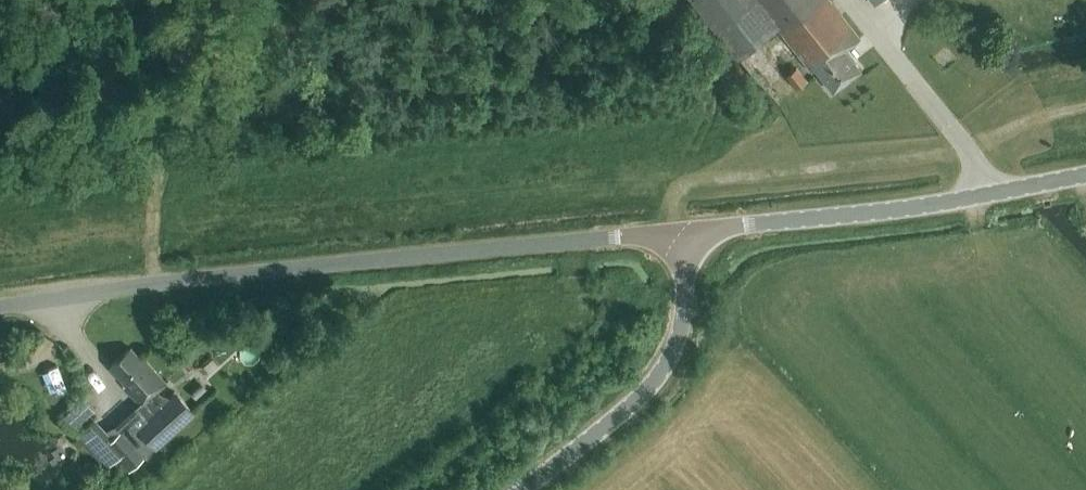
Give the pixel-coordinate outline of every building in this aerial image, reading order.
[(828,0),(689,0),(738,63),(778,31),(811,73),(815,70),(833,94),(861,72),(845,51),(860,40),(828,0)] [(775,82),(784,101),(813,89),(805,69),(775,82)] [(260,340),(242,357),(250,367),(269,349),(260,340)] [(123,429),(146,455),(154,447),(156,450),(196,414),(176,392),(170,398),(161,394),(158,392),(167,384),(144,358),(142,360),(130,347),(108,368),(125,386),(122,389),(138,406),(116,426),(108,430),(114,437),(123,429)] [(129,470),(146,455),(123,429),(114,437),(106,443),(129,470)]
